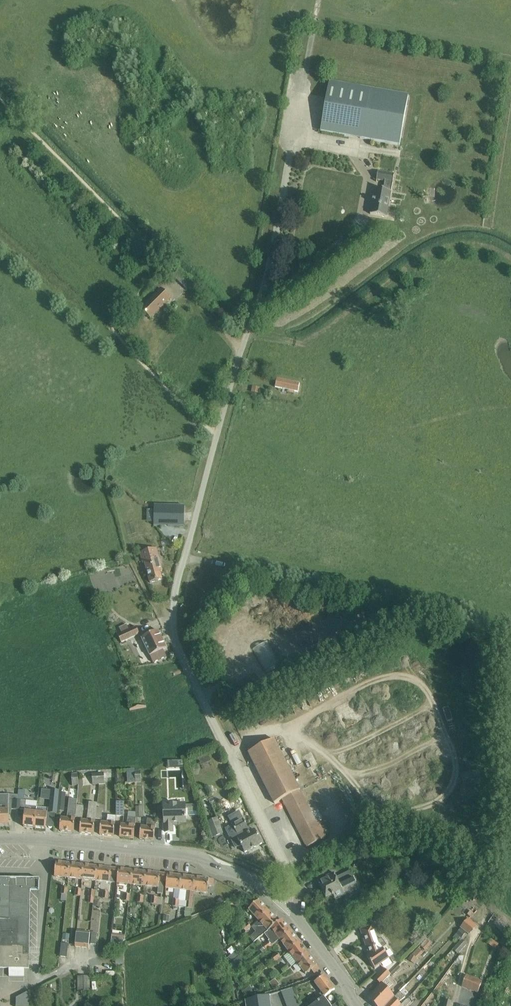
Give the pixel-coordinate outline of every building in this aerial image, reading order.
[(399,145),(408,96),(329,82),(320,132),(399,145)] [(370,214),(386,217),(394,174),(378,172),(376,180),(385,181),(383,191),(375,189),(370,214)] [(178,282),(183,277),(177,272),(172,276),(178,282)] [(183,285),(191,293),(197,286),(189,278),(183,285)] [(171,299),(161,289),(141,309),(150,319),(171,299)] [(298,392),(299,384),(277,379),(275,387),(298,392)] [(253,384),(251,392),(259,393),(260,386),(253,384)] [(154,515),(154,526),(184,526),(184,506),(154,505),(154,515)] [(156,549),(140,553),(143,564),(145,563),(150,583),(162,580),(160,572),(162,571),(156,549)] [(116,636),(120,643),(138,634),(135,627),(128,631),(125,625),(118,629),(121,634),(116,636)] [(166,648),(158,631),(140,639),(148,657),(149,657),(152,663),(166,657),(163,650),(166,648)] [(241,700),(262,688),(254,675),(233,687),(241,700)] [(144,681),(129,681),(130,711),(145,711),(144,681)] [(329,730),(340,727),(337,718),(326,721),(329,730)] [(336,737),(343,732),(340,727),(333,732),(336,737)] [(274,803),(282,799),(300,790),(274,739),(248,753),(274,803)] [(176,773),(185,771),(184,761),(174,762),(176,773)] [(203,789),(195,793),(199,800),(206,797),(203,789)] [(36,807),(34,828),(46,829),(47,813),(56,814),(57,812),(59,794),(59,791),(52,790),(50,809),(36,807)] [(300,790),(282,799),(306,847),(326,837),(317,820),(316,821),(300,790)] [(59,794),(57,812),(63,813),(65,794),(59,794)] [(17,800),(18,796),(9,795),(0,795),(0,826),(9,825),(8,809),(17,810),(17,800)] [(61,818),(59,830),(73,832),(75,820),(76,812),(76,806),(77,800),(69,799),(68,804),(67,811),(67,819),(61,818)] [(17,800),(17,810),(25,811),(23,827),(34,828),(36,807),(26,806),(27,801),(17,800)] [(95,819),(96,808),(97,803),(89,802),(87,821),(82,820),(81,820),(79,833),(93,834),(95,819)] [(198,816),(197,811),(197,804),(185,805),(185,804),(164,805),(164,823),(165,823),(165,832),(172,832),(172,822),(185,822),(185,816),(198,816)] [(76,812),(75,818),(82,818),(83,806),(76,806),(76,812)] [(233,826),(226,829),(235,848),(241,845),(241,847),(243,851),(243,850),(245,853),(262,844),(255,830),(249,833),(248,831),(247,829),(248,829),(239,812),(228,818),(233,826)] [(116,816),(107,815),(107,823),(101,822),(99,835),(113,836),(115,821),(116,816)] [(224,833),(218,817),(208,821),(213,837),(224,833)] [(133,838),(136,819),(127,818),(127,825),(121,825),(119,837),(133,838)] [(139,839),(153,841),(155,828),(155,820),(147,819),(146,827),(141,827),(139,839)] [(68,878),(70,864),(56,862),(54,876),(68,878)] [(70,864),(68,878),(82,879),(83,865),(70,864)] [(97,867),(83,865),(82,879),(95,881),(97,867)] [(97,867),(95,881),(109,882),(110,876),(115,876),(117,876),(118,869),(97,867)] [(118,869),(117,876),(117,883),(131,885),(132,871),(118,869)] [(146,872),(132,871),(131,885),(144,886),(146,872)] [(345,900),(360,893),(350,871),(336,878),(334,873),(317,880),(326,898),(333,895),(335,900),(344,896),(345,900)] [(167,874),(146,872),(144,886),(158,888),(158,894),(163,894),(164,881),(166,882),(167,874)] [(167,874),(166,882),(166,888),(179,890),(181,876),(167,874)] [(180,890),(178,900),(187,901),(186,908),(191,908),(192,902),(193,891),(195,877),(181,876),(180,890)] [(213,879),(195,877),(193,891),(207,893),(208,886),(212,886),(213,879)] [(29,969),(30,890),(38,890),(38,880),(0,879),(0,968),(29,969)] [(152,897),(151,904),(156,905),(162,905),(162,898),(157,898),(152,897)] [(391,897),(377,910),(384,917),(397,904),(391,897)] [(258,921),(268,911),(259,900),(248,910),(258,921)] [(258,932),(251,938),(255,942),(260,937),(265,934),(271,929),(271,928),(279,923),(279,922),(268,911),(258,921),(252,926),(258,932)] [(469,919),(462,930),(473,936),(479,926),(469,919)] [(271,929),(265,934),(270,941),(269,941),(272,945),(280,940),(291,932),(282,920),(279,922),(279,923),(271,928),(271,929)] [(242,928),(246,932),(251,927),(248,924),(242,928)] [(372,926),(360,930),(370,956),(367,958),(374,969),(389,959),(382,948),(386,945),(381,939),(377,940),(372,926)] [(76,930),(75,947),(88,948),(90,932),(76,930)] [(299,943),(291,932),(280,940),(288,951),(299,943)] [(432,945),(426,940),(420,947),(425,951),(432,945)] [(466,945),(461,941),(453,950),(457,954),(466,945)] [(263,946),(266,950),(271,946),(268,942),(263,946)] [(67,957),(68,944),(61,943),(60,956),(67,957)] [(308,954),(299,943),(288,951),(297,963),(308,954)] [(271,957),(275,961),(280,957),(277,953),(271,957)] [(319,970),(308,954),(297,963),(305,974),(311,970),(314,974),(319,970)] [(411,956),(408,961),(414,964),(417,959),(411,956)] [(237,959),(229,965),(234,971),(242,965),(237,959)] [(286,964),(280,969),(283,973),(289,968),(286,964)] [(384,969),(374,979),(380,985),(382,983),(390,975),(384,969)] [(446,975),(440,984),(443,986),(449,978),(446,975)] [(78,991),(90,991),(90,976),(77,977),(78,991)] [(324,998),(334,990),(324,976),(315,983),(322,993),(305,1005),(313,1005),(324,998)] [(461,987),(478,993),(482,982),(466,976),(461,987)] [(368,998),(375,1005),(386,1005),(394,997),(382,983),(380,985),(368,998)] [(404,983),(397,990),(399,992),(406,985),(404,983)] [(247,985),(240,990),(244,996),(251,990),(247,985)] [(292,989),(282,993),(284,998),(294,994),(292,989)] [(30,991),(16,998),(16,1005),(30,1005),(30,991)] [(401,1005),(399,1003),(405,997),(399,992),(394,997),(386,1005),(400,1005),(401,1005)] [(294,994),(284,998),(286,1004),(296,1000),(294,994)] [(269,995),(245,1000),(246,1005),(270,1005),(269,995)]
